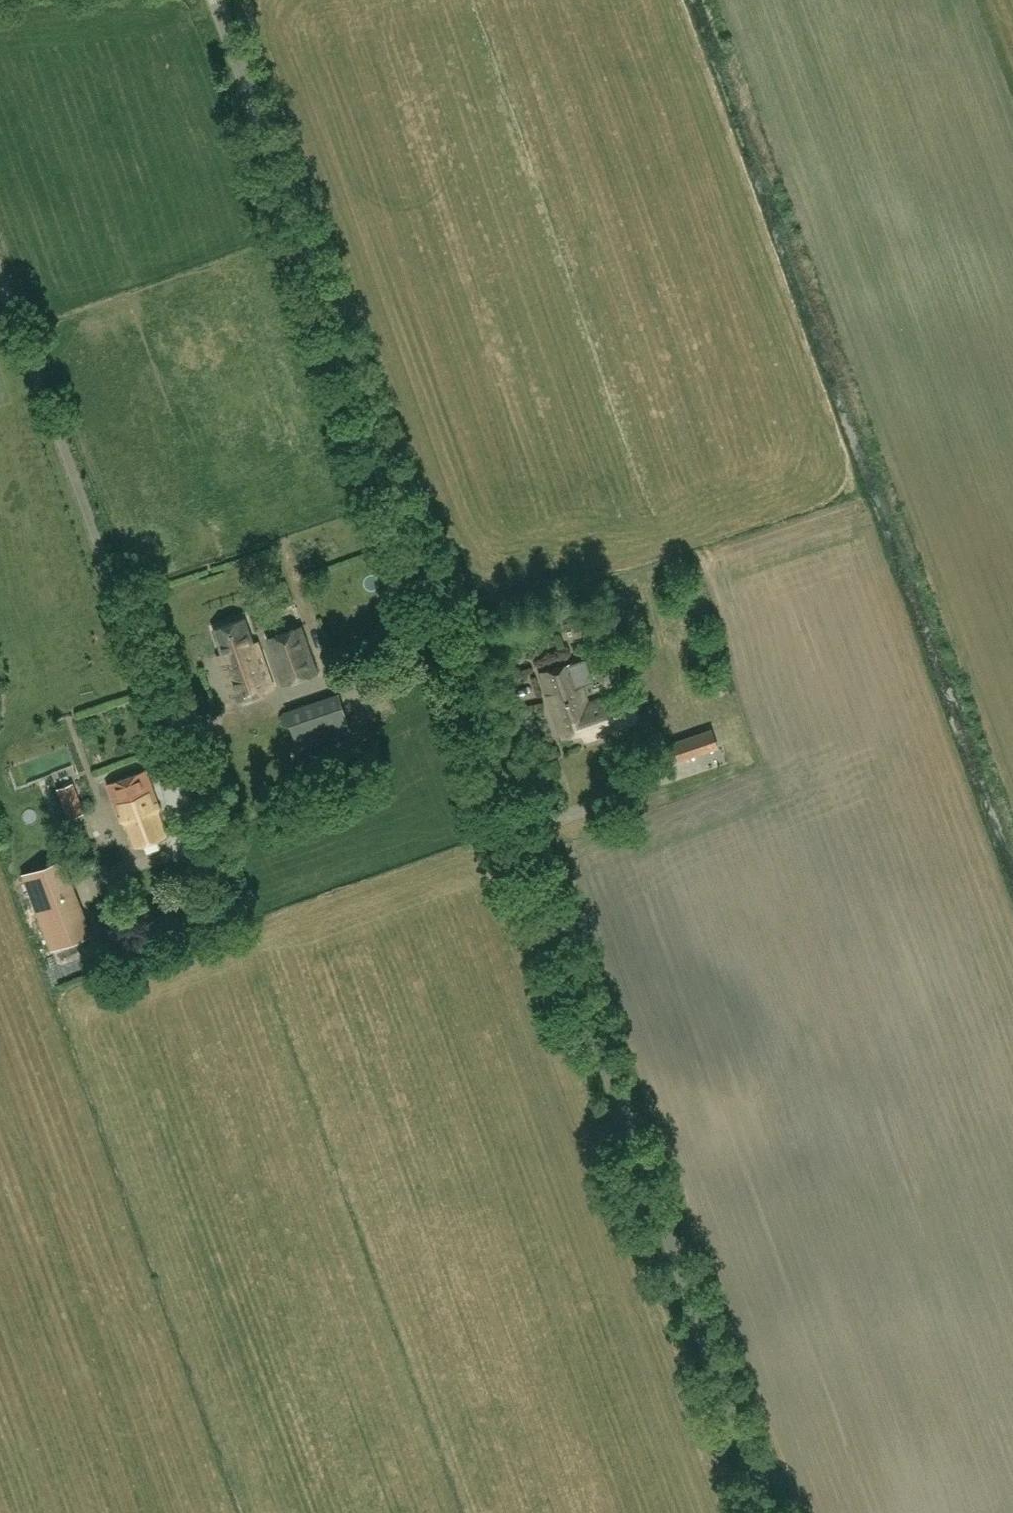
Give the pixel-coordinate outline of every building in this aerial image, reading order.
[(244,617),(213,628),(223,655),(218,657),(234,700),(273,686),(258,644),(254,645),(244,617)] [(300,626),(268,638),(284,684),(316,673),(300,626)] [(618,692),(588,703),(574,661),(541,673),(563,738),(573,735),(582,731),(586,742),(605,734),(604,732),(636,720),(629,702),(622,705),(618,692)] [(286,710),(298,748),(350,731),(338,693),(286,710)] [(673,763),(719,747),(713,728),(666,743),(673,763)] [(147,772),(109,785),(115,803),(120,802),(135,848),(165,838),(150,791),(154,790),(147,772)] [(84,813),(73,783),(57,789),(68,819),(84,813)] [(64,859),(22,874),(50,950),(92,935),(64,859)] [(136,943),(120,936),(107,950),(116,966),(134,961),(136,943)]
